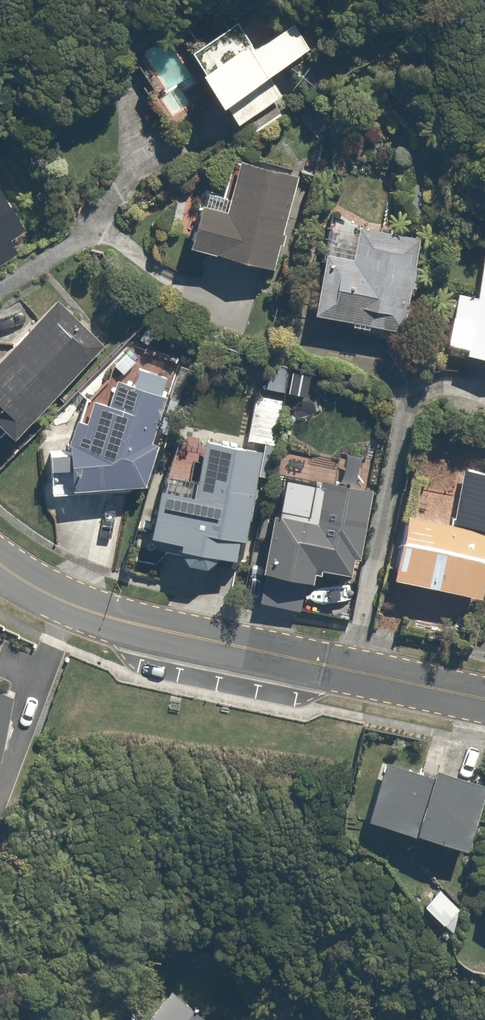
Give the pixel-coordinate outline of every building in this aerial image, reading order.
[(227,6),(174,36),(204,89),(209,86),(223,111),(275,82),(263,62),(308,37),(288,1),(239,29),(227,6)] [(269,257),(290,163),(233,150),(220,205),(186,197),(177,236),(269,257)] [(15,252),(4,232),(18,224),(0,193),(0,261),(15,252)] [(325,214),(305,300),(399,322),(419,236),(325,214)] [(447,284),(437,343),(484,351),(484,240),(476,238),(468,287),(447,284)] [(93,334),(51,292),(0,341),(0,420),(2,423),(93,334)] [(143,423),(147,377),(116,374),(114,394),(85,391),(83,413),(62,411),(57,470),(147,479),(152,423),(143,423)] [(231,547),(254,444),(196,435),(189,480),(148,474),(141,522),(167,526),(166,535),(173,536),(173,538),(173,539),(174,540),(174,542),(174,543),(175,544),(176,546),(176,547),(177,548),(178,549),(179,550),(181,551),(182,552),(183,552),(184,553),(186,553),(187,554),(189,554),(190,554),(191,554),(193,554),(194,554),(196,553),(197,553),(198,552),(200,551),(201,551),(202,550),(203,549),(204,548),(205,547),(206,545),(206,544),(207,543),(207,541),(231,547)] [(393,515),(384,572),(479,587),(484,548),(484,464),(458,460),(449,517),(402,509),(401,516),(393,515)] [(357,549),(370,484),(299,470),(292,506),(261,500),(249,558),(303,569),(306,554),(343,562),(346,546),(357,549)] [(378,776),(371,774),(361,811),(454,834),(470,767),(427,756),(425,767),(383,757),(378,776)] [(202,1010),(168,983),(138,1019),(193,1019),(202,1010)]
